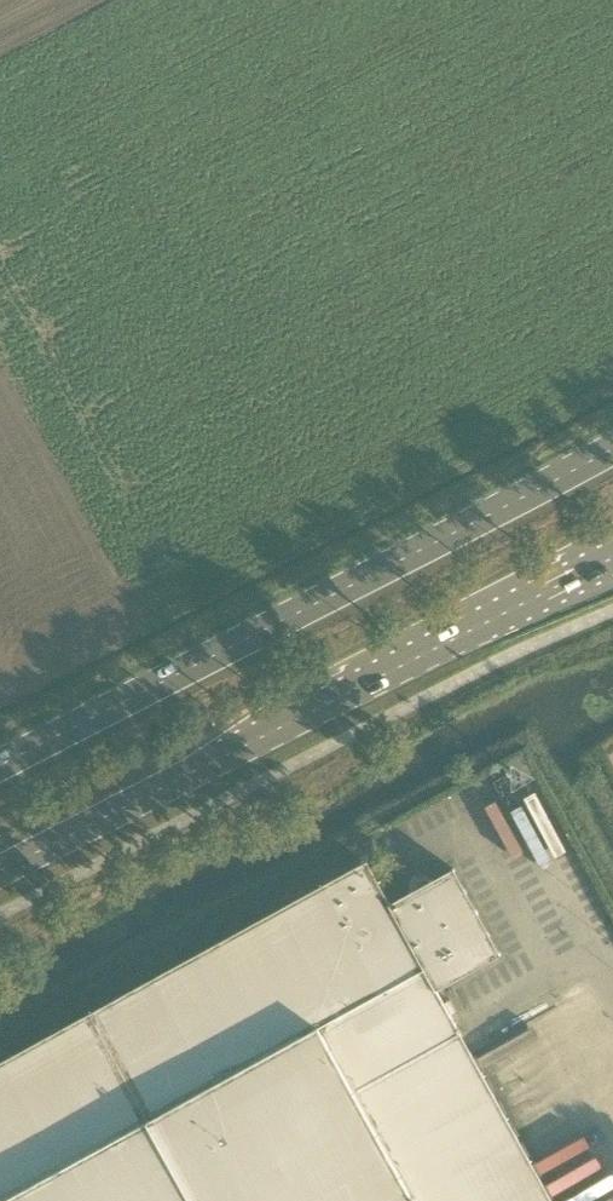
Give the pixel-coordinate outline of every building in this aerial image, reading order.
[(437,989),(501,954),(454,868),(390,903),(367,861),(0,1062),(0,1200),(553,1200),(437,989)]
